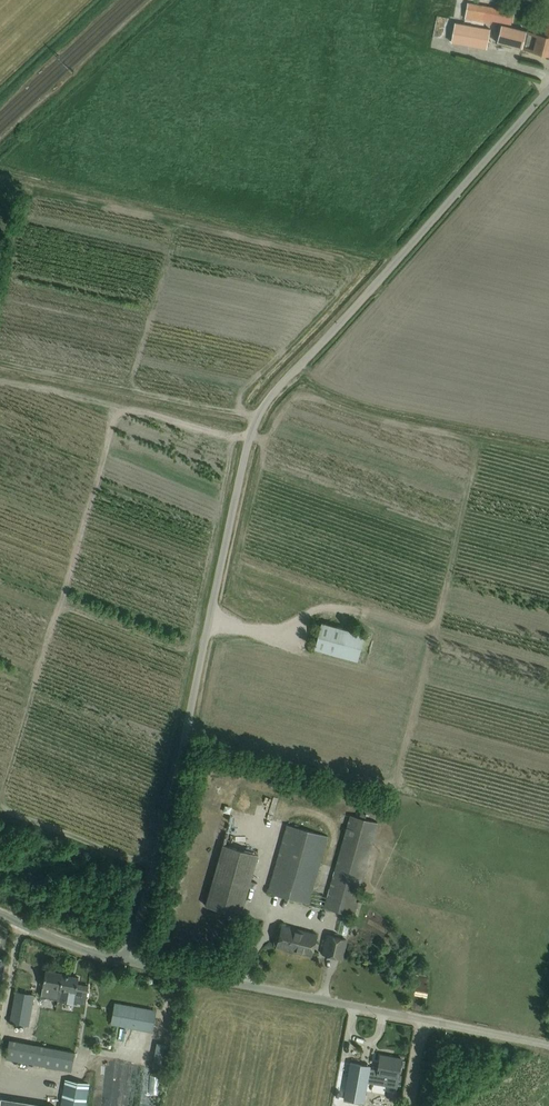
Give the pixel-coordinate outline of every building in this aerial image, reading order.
[(467,3),(464,18),(470,19),(490,23),(490,22),(504,24),(504,21),(510,23),(514,6),(504,4),(503,9),(481,5),(467,3)] [(408,13),(407,21),(429,24),(430,16),(408,13)] [(548,36),(548,15),(546,15),(544,23),(538,21),(535,33),(548,36)] [(455,22),(451,41),(469,45),(472,25),(469,25),(455,22)] [(512,27),(501,24),(497,42),(548,55),(548,36),(535,33),(527,31),(512,27)] [(417,26),(416,35),(428,35),(429,27),(417,26)] [(321,622),(314,648),(357,660),(364,634),(321,622)] [(355,901),(377,823),(349,815),(326,897),(312,893),(328,836),(287,825),(268,892),(309,904),(310,900),(324,904),(324,907),(354,915),(357,902),(355,901)] [(222,844),(205,905),(240,915),(257,854),(222,844)] [(316,934),(292,928),(282,925),(275,949),(276,949),(277,946),(311,955),(316,934)] [(327,935),(325,942),(323,953),(341,958),(346,939),(327,935)] [(42,987),(41,995),(57,998),(59,989),(59,987),(60,987),(62,974),(63,973),(45,970),(44,978),(42,987)] [(59,987),(59,989),(75,991),(74,1001),(85,1003),(88,985),(77,984),(78,977),(62,974),(60,987),(59,987)] [(15,992),(10,1022),(28,1025),(33,995),(15,992)] [(121,1006),(118,1022),(144,1027),(147,1011),(121,1006)] [(136,1026),(121,1027),(122,1042),(137,1041),(136,1026)] [(6,1059),(71,1072),(75,1053),(10,1040),(6,1059)] [(378,1069),(369,1067),(367,1080),(396,1086),(400,1060),(380,1056),(378,1069)] [(350,1063),(343,1097),(363,1100),(367,1080),(369,1067),(370,1066),(350,1063)] [(60,1105),(85,1105),(88,1091),(93,1092),(94,1084),(65,1079),(60,1105)]
